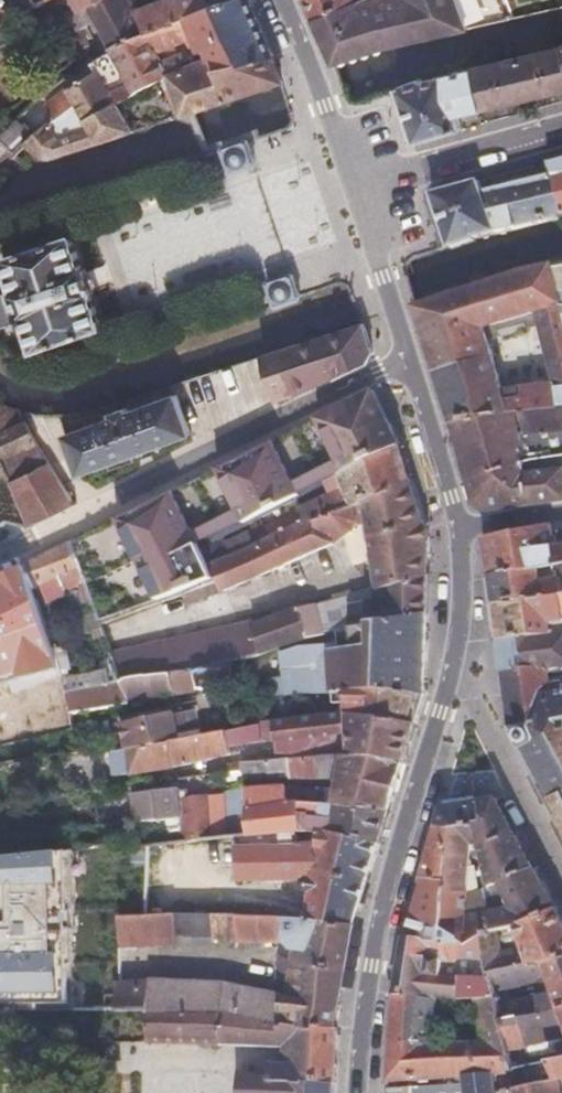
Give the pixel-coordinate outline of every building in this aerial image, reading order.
[(237,0),(167,0),(138,11),(135,2),(138,0),(98,0),(80,9),(53,24),(60,35),(74,29),(76,30),(96,20),(110,50),(195,13),(237,0)] [(80,9),(98,0),(75,0),(80,9)] [(249,0),(237,0),(195,13),(110,50),(128,77),(114,83),(106,72),(100,76),(117,101),(164,77),(178,70),(171,57),(164,60),(161,54),(198,38),(204,55),(211,53),(212,57),(216,56),(218,69),(274,57),(262,28),(249,0)] [(304,7),(311,21),(360,0),(300,0),(304,7)] [(311,21),(321,39),(330,57),(334,63),(382,45),(413,38),(437,33),(509,18),(505,0),(507,0),(479,0),(480,3),(438,15),(429,8),(427,0),(402,0),(401,0),(360,0),(311,21)] [(561,46),(473,68),(483,109),(561,90),(561,51),(561,46)] [(225,100),(218,69),(216,56),(212,57),(178,70),(164,77),(177,107),(182,106),(184,113),(191,110),(198,108),(205,105),(225,100)] [(279,67),(274,57),(218,69),(225,100),(285,81),(279,67)] [(483,109),(473,68),(424,81),(422,79),(397,86),(398,90),(414,142),(463,129),(459,114),(483,109)] [(117,101),(100,76),(96,71),(66,91),(74,103),(27,146),(47,163),(102,143),(138,129),(117,101)] [(74,103),(66,91),(2,150),(14,157),(27,146),(74,103)] [(233,172),(256,165),(255,162),(257,161),(251,142),(250,139),(248,140),(247,138),(224,146),(225,149),(223,150),(229,170),(232,170),(233,172)] [(27,146),(14,157),(24,165),(38,163),(47,163),(27,146)] [(550,162),(553,173),(561,206),(561,158),(550,162)] [(561,217),(561,206),(553,173),(484,190),(483,190),(499,232),(561,217)] [(484,190),(481,180),(433,194),(441,216),(451,243),(453,247),(476,241),(476,238),(499,232),(483,190),(484,190)] [(16,320),(18,326),(24,325),(32,350),(102,329),(91,296),(93,292),(86,269),(83,269),(73,236),(4,259),(14,291),(0,296),(0,313),(3,322),(16,320)] [(513,410),(561,406),(561,262),(529,267),(514,273),(417,306),(426,336),(443,393),(445,394),(454,421),(513,410)] [(290,276),(289,274),(267,280),(267,283),(265,284),(271,306),(275,305),(275,307),(297,300),(298,297),(300,297),(299,293),(293,276),(290,276)] [(365,322),(260,356),(275,402),(298,393),(299,395),(332,380),(368,362),(375,352),(366,327),(365,322)] [(342,477),(403,446),(393,413),(388,395),(376,391),(259,449),(230,464),(257,520),(342,477)] [(79,469),(192,433),(180,395),(67,432),(79,469)] [(23,413),(13,408),(0,404),(0,453),(30,527),(50,517),(76,504),(23,413)] [(454,421),(462,448),(469,477),(539,458),(556,455),(561,455),(561,406),(513,410),(454,421)] [(358,505),(413,482),(403,446),(342,477),(347,490),(286,520),(292,534),(358,505)] [(469,477),(473,492),(476,504),(486,510),(561,500),(561,455),(556,455),(539,458),(469,477)] [(390,585),(429,577),(430,537),(413,482),(358,505),(359,523),(370,525),(378,588),(390,585)] [(206,546),(179,490),(171,493),(120,519),(137,565),(115,574),(99,529),(72,543),(87,583),(103,624),(184,594),(220,579),(215,567),(206,546)] [(359,523),(358,505),(292,534),(257,549),(215,567),(220,579),(225,591),(333,546),(354,531),(356,524),(359,523)] [(554,534),(552,525),(487,537),(494,575),(542,568),(561,564),(561,545),(556,546),(554,534)] [(215,567),(257,549),(251,536),(229,543),(226,536),(206,546),(215,567)] [(87,583),(72,543),(27,565),(35,589),(60,579),(64,589),(87,583)] [(542,568),(544,580),(561,578),(561,565),(561,564),(542,568)] [(35,589),(27,565),(5,577),(17,611),(40,601),(35,589)] [(494,575),(494,577),(497,602),(561,594),(561,578),(544,580),(542,568),(494,575)] [(340,632),(428,615),(429,577),(390,585),(390,596),(352,607),(352,610),(336,613),(340,632)] [(35,589),(40,601),(65,593),(64,589),(60,579),(35,589)] [(188,604),(225,591),(220,579),(184,594),(188,604)] [(497,602),(501,638),(542,631),(552,631),(552,622),(561,620),(561,594),(497,602)] [(308,637),(327,634),(317,606),(299,610),(308,637)] [(251,655),(308,637),(299,610),(256,625),(253,622),(239,626),(251,655)] [(15,656),(57,652),(55,646),(45,615),(12,622),(15,656)] [(388,691),(424,694),(428,615),(340,632),(343,646),(301,648),(282,653),(284,678),(269,679),(271,695),(334,692),(388,691)] [(239,626),(113,653),(119,670),(123,683),(193,668),(232,659),(251,655),(239,626)] [(501,638),(503,671),(548,668),(561,667),(561,630),(552,631),(542,631),(501,638)] [(123,683),(130,703),(197,688),(193,668),(123,683)] [(503,671),(503,673),(506,675),(511,725),(515,733),(561,724),(561,684),(549,684),(548,668),(503,671)] [(72,711),(75,711),(130,703),(123,683),(119,670),(65,683),(72,711)] [(382,718),(415,724),(424,694),(388,691),(334,692),(336,703),(340,704),(341,714),(273,722),(276,738),(282,740),(300,738),(318,736),(319,736),(350,734),(350,716),(382,718)] [(175,713),(175,711),(150,716),(152,723),(156,742),(179,738),(204,734),(199,708),(175,713)] [(370,756),(402,765),(415,724),(382,718),(350,716),(350,734),(349,745),(347,755),(370,756)] [(276,738),(273,722),(262,724),(264,736),(276,738)] [(127,727),(130,747),(156,742),(152,723),(127,727)] [(264,736),(262,724),(243,728),(246,740),(264,736)] [(515,733),(525,750),(551,800),(561,821),(561,724),(515,733)] [(227,730),(230,743),(246,740),(243,728),(227,730)] [(130,747),(115,749),(118,772),(170,766),(209,758),(233,753),(230,743),(227,730),(204,734),(179,738),(156,742),(130,747)] [(320,757),(318,736),(300,738),(282,740),(283,759),(320,757)] [(331,756),(347,755),(349,745),(331,746),(331,756)] [(343,771),(347,755),(331,756),(322,757),(320,757),(283,759),(250,761),(244,762),(244,767),(246,778),(315,777),(317,775),(343,771)] [(336,806),(387,814),(402,765),(370,756),(347,755),(343,771),(340,789),(336,806)] [(230,770),(244,767),(244,762),(243,760),(229,762),(230,770)] [(182,814),(181,799),(180,786),(130,793),(132,818),(182,814)] [(249,809),(289,808),(288,787),(247,788),(249,809)] [(331,837),(378,843),(387,814),(336,806),(326,807),(289,808),(249,809),(247,788),(222,793),(223,803),(229,805),(230,816),(249,814),(250,835),(266,834),(301,833),(303,818),(334,822),(331,837)] [(326,807),(336,806),(340,789),(326,788),(326,807)] [(184,840),(195,839),(211,837),(210,795),(181,799),(182,814),(184,840)] [(495,887),(536,870),(499,800),(482,802),(485,822),(451,826),(446,884),(445,894),(468,892),(471,846),(482,844),(493,888),(495,887)] [(485,822),(482,802),(441,809),(439,816),(422,882),(425,882),(446,884),(451,826),(485,822)] [(120,803),(98,806),(99,823),(123,820),(120,803)] [(324,836),(331,837),(334,822),(303,818),(301,833),(324,836)] [(266,847),(266,834),(250,835),(241,835),(241,848),(266,847)] [(307,919),(352,925),(358,908),(378,843),(331,837),(324,836),(323,848),(308,847),(266,847),(241,848),(241,835),(220,836),(211,837),(195,839),(194,879),(305,879),(303,883),(303,888),(306,891),(308,892),(310,893),(307,919)] [(73,1010),(72,910),(75,910),(75,849),(0,856),(0,1011),(73,1010)] [(537,871),(536,870),(495,887),(501,910),(466,917),(468,892),(445,894),(443,931),(460,939),(463,941),(485,935),(560,914),(537,871)] [(446,884),(425,882),(407,939),(437,942),(460,939),(443,931),(445,894),(446,884)] [(235,915),(122,914),(121,949),(176,948),(176,935),(201,935),(235,943),(289,941),(294,948),(281,955),(278,977),(291,980),(289,1000),(228,986),(154,983),(122,983),(122,1010),(147,1010),(220,1011),(290,1026),(334,1028),(352,925),(307,919),(235,915)] [(490,959),(492,978),(561,960),(561,918),(560,914),(485,935),(490,959)] [(490,959),(485,935),(463,941),(460,939),(437,942),(407,939),(396,994),(396,995),(438,997),(461,998),(462,977),(442,976),(442,961),(446,957),(450,961),(490,959)] [(492,978),(493,979),(497,995),(551,982),(555,994),(540,997),(543,1016),(561,1011),(561,960),(492,978)] [(461,998),(477,997),(497,995),(493,979),(462,977),(461,998)] [(438,997),(396,995),(390,1048),(388,1081),(457,1076),(466,1075),(495,1073),(506,1072),(515,1070),(515,1069),(511,1053),(504,1025),(500,1007),(497,995),(477,997),(486,1039),(439,1041),(438,997)] [(504,1025),(543,1016),(540,997),(500,1007),(504,1025)] [(335,1085),(336,1085),(337,1058),(337,1039),(337,1029),(334,1028),(290,1026),(220,1011),(147,1010),(148,1042),(285,1049),(285,1058),(285,1064),(273,1064),(271,1077),(240,1073),(239,1092),(335,1092),(335,1085)] [(543,1016),(504,1025),(511,1053),(561,1041),(561,1011),(543,1016)] [(552,1060),(557,1082),(511,1090),(512,1092),(561,1092),(561,1058),(552,1060)] [(557,1082),(552,1060),(515,1069),(515,1070),(506,1072),(507,1080),(496,1081),(498,1092),(511,1090),(557,1082)] [(411,1087),(411,1092),(498,1092),(496,1081),(495,1073),(466,1075),(466,1083),(458,1084),(411,1087)]
